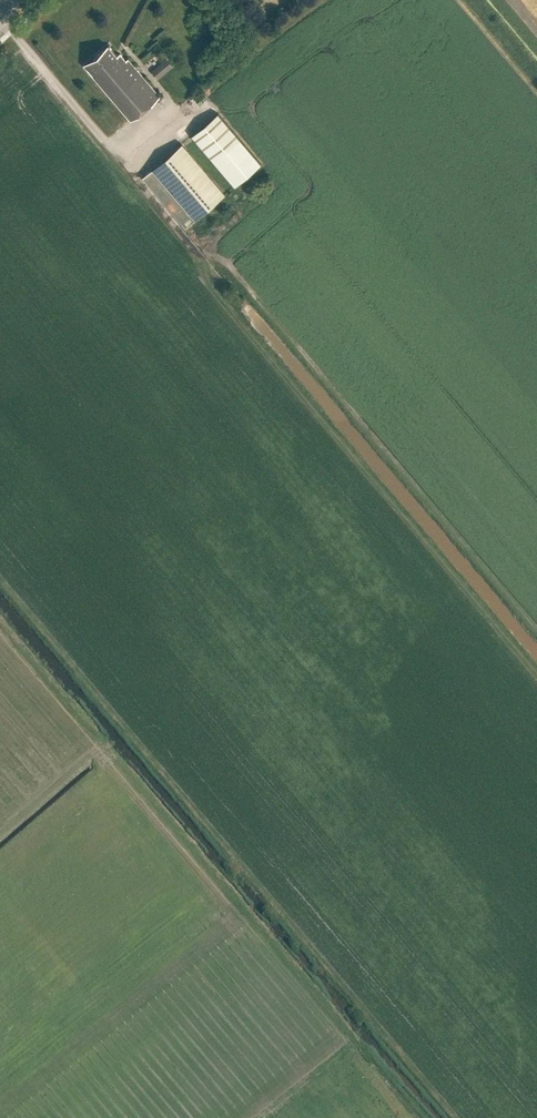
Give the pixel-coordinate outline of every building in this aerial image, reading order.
[(160,96),(128,58),(126,60),(120,52),(117,55),(109,45),(84,65),(131,120),(160,96)] [(160,65),(153,71),(159,78),(166,72),(160,65)] [(218,113),(217,113),(192,135),(235,185),(260,164),(261,163),(218,113)] [(181,144),(143,177),(185,228),(224,194),(181,144)]
